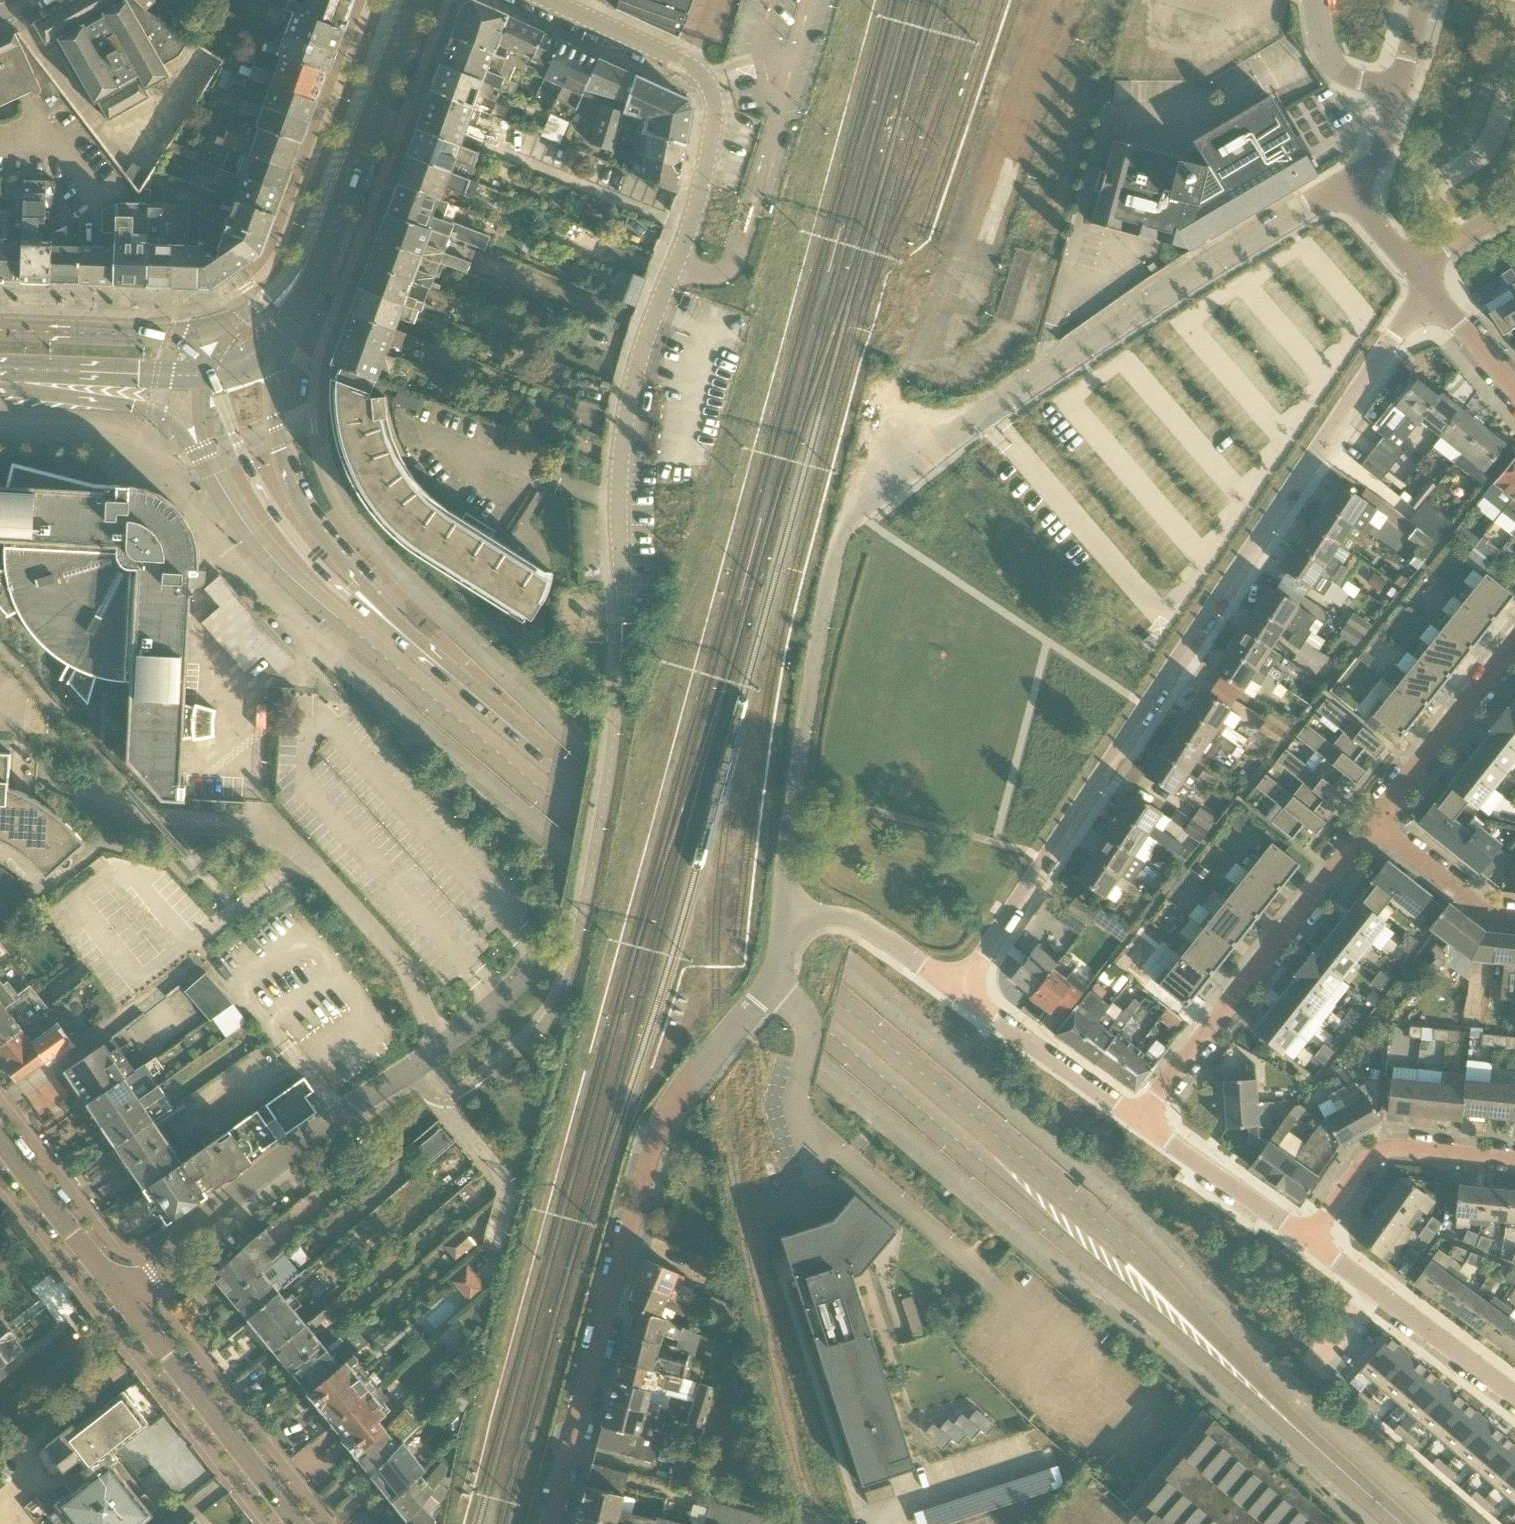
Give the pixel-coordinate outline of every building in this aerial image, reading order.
[(34,24),(35,25),(46,46),(57,39),(95,105),(98,103),(108,122),(150,98),(146,90),(170,77),(164,65),(179,56),(191,39),(146,10),(136,0),(76,0),(34,24)] [(146,10),(156,1),(155,0),(136,0),(146,10)] [(271,4),(343,30),(353,2),(347,0),(307,0),(305,5),(291,0),(264,0),(263,2),(271,4)] [(619,1),(620,1),(617,10),(679,39),(680,38),(682,31),(686,25),(689,15),(688,15),(693,0),(619,0),(619,1)] [(495,54),(509,17),(474,1),(464,5),(453,36),(495,54)] [(335,51),(343,30),(271,4),(266,16),(283,23),(287,21),(288,19),(293,20),(288,34),(335,51)] [(531,59),(544,33),(509,17),(495,54),(453,36),(442,65),(515,94),(519,84),(511,80),(517,66),(525,70),(528,65),(531,59)] [(544,33),(531,59),(528,65),(537,70),(535,74),(545,78),(547,74),(550,68),(561,42),(544,33)] [(29,85),(33,92),(34,93),(35,95),(37,95),(39,94),(41,93),(42,92),(42,90),(41,88),(17,34),(0,41),(0,99),(29,85)] [(264,50),(283,57),(283,56),(327,72),(335,51),(288,34),(283,48),(267,42),(264,50)] [(561,89),(579,50),(561,42),(550,68),(547,74),(545,78),(544,81),(561,89)] [(198,45),(190,62),(214,73),(221,56),(198,45)] [(585,90),(599,59),(579,50),(561,89),(562,89),(557,101),(575,110),(582,97),(584,93),(585,90)] [(272,86),(316,102),(327,72),(283,56),(283,57),(277,74),(254,66),(253,68),(245,65),(244,66),(226,59),(222,67),(272,86)] [(626,114),(637,76),(599,59),(585,90),(584,93),(616,102),(614,109),(604,106),(592,145),(613,152),(623,121),(625,113),(626,114)] [(514,95),(515,94),(442,65),(433,90),(474,106),(478,95),(496,102),(501,89),(514,95)] [(644,132),(687,145),(694,109),(689,100),(637,76),(626,114),(647,120),(647,123),(644,132)] [(1131,81),(1115,81),(1115,102),(1131,102),(1131,81)] [(316,102),(272,86),(269,96),(237,84),(232,96),(238,98),(239,97),(309,123),(316,102)] [(464,134),(474,106),(433,90),(419,129),(460,145),(464,134)] [(1187,247),(1190,252),(1318,176),(1289,127),(1270,96),(1193,142),(1208,166),(1206,167),(1179,160),(1180,158),(1114,141),(1113,143),(1114,143),(1106,172),(1100,171),(1095,191),(1101,193),(1093,221),(1092,221),(1092,224),(1120,231),(1185,248),(1187,247)] [(260,117),(257,127),(301,143),(309,123),(239,97),(238,98),(235,108),(260,117)] [(562,144),(571,122),(551,114),(542,136),(562,144)] [(301,143),(257,127),(248,123),(244,126),(242,132),(243,136),(229,131),(226,140),(219,137),(217,143),(219,144),(220,143),(292,169),(301,143)] [(479,153),(460,145),(419,129),(409,157),(469,180),(479,153)] [(687,145),(644,132),(636,130),(634,146),(637,147),(636,154),(645,156),(683,169),(687,145)] [(229,152),(223,169),(284,192),(292,169),(220,143),(219,144),(218,148),(229,152)] [(678,193),(683,169),(645,156),(636,154),(635,161),(643,164),(641,177),(677,193),(678,193)] [(469,180),(409,157),(399,184),(447,202),(451,189),(473,198),(478,184),(469,180)] [(206,163),(203,162),(197,160),(193,169),(205,174),(206,173),(218,177),(216,181),(239,190),(236,200),(275,215),(284,192),(223,169),(206,163)] [(51,280),(52,241),(38,241),(39,223),(45,224),(47,181),(25,180),(24,211),(23,211),(22,279),(51,280)] [(450,204),(447,202),(399,184),(388,213),(451,237),(452,237),(467,242),(485,249),(490,237),(453,223),(459,207),(450,204)] [(236,200),(236,201),(226,197),(222,207),(200,199),(200,214),(228,224),(267,238),(275,215),(236,200)] [(5,199),(0,199),(0,278),(22,279),(23,211),(13,211),(13,200),(5,199)] [(147,285),(150,208),(150,204),(118,203),(117,233),(115,283),(147,285)] [(198,287),(200,245),(188,244),(189,205),(175,204),(174,229),(172,286),(198,287)] [(172,286),(174,229),(163,228),(164,208),(150,208),(147,285),(172,286)] [(445,253),(451,237),(388,213),(379,239),(441,263),(467,272),(471,262),(445,253)] [(261,254),(267,238),(228,224),(223,235),(219,234),(219,233),(200,226),(200,241),(254,259),(261,254)] [(79,282),(80,246),(67,246),(68,226),(54,233),(52,241),(51,280),(79,282)] [(115,283),(117,233),(111,233),(110,247),(80,246),(79,282),(115,283)] [(434,283),(441,263),(379,239),(370,264),(431,288),(431,287),(438,290),(440,285),(434,283)] [(254,259),(200,241),(200,245),(198,287),(212,288),(254,259)] [(422,312),(431,288),(370,264),(361,289),(419,311),(422,312)] [(1503,275),(1509,284),(1514,280),(1514,272),(1513,268),(1503,275)] [(646,279),(622,269),(611,297),(636,307),(646,279)] [(415,324),(419,311),(361,289),(351,314),(406,335),(407,333),(395,328),(398,318),(415,324)] [(1513,332),(1514,330),(1514,299),(1492,313),(1506,335),(1513,332)] [(401,348),(406,335),(351,314),(342,339),(396,359),(397,358),(385,354),(389,343),(401,348)] [(392,372),(396,359),(342,339),(333,365),(335,365),(376,381),(380,368),(392,372)] [(335,365),(333,365),(332,364),(331,376),(330,388),(330,400),(331,412),(332,412),(334,423),(333,423),(336,435),(338,447),(342,458),(347,469),(352,481),(358,492),(364,502),(372,512),(383,525),(394,536),(407,547),(420,556),(523,621),(527,617),(532,620),(542,603),(546,597),(549,590),(551,583),(552,576),(450,511),(432,497),(416,480),(402,460),(393,438),(387,416),(385,396),(372,398),(370,397),(376,381),(335,365)] [(1420,421),(1439,398),(1417,380),(1409,390),(1409,389),(1395,406),(1407,416),(1394,432),(1405,440),(1420,421)] [(394,402),(417,411),(420,401),(398,393),(394,402)] [(1441,437),(1463,411),(1442,394),(1439,398),(1420,421),(1441,437)] [(424,403),(421,412),(436,417),(439,408),(424,403)] [(1463,454),(1484,428),(1463,411),(1441,437),(1463,454)] [(1463,454),(1484,471),(1505,444),(1484,428),(1463,454)] [(604,437),(587,431),(587,440),(603,446),(604,437)] [(1397,462),(1404,452),(1384,436),(1377,446),(1397,462)] [(1389,471),(1397,462),(1377,446),(1369,456),(1389,471)] [(1381,481),(1389,471),(1369,456),(1361,466),(1381,481)] [(1514,496),(1514,456),(1483,497),(1502,512),(1514,496)] [(106,485),(95,484),(13,463),(6,487),(0,486),(0,541),(6,541),(5,555),(6,569),(0,570),(0,606),(8,615),(7,616),(8,617),(19,611),(24,619),(29,627),(34,634),(40,641),(47,648),(54,654),(61,659),(69,664),(77,668),(69,684),(70,683),(87,702),(87,704),(88,704),(97,676),(106,678),(115,680),(123,681),(132,681),(128,760),(163,799),(185,800),(186,786),(181,786),(184,740),(194,738),(194,741),(215,737),(214,730),(214,723),(215,717),(217,710),(196,704),(186,705),(193,575),(199,576),(200,562),(199,548),(198,545),(195,532),(194,529),(187,518),(185,515),(176,505),(174,503),(163,496),(161,494),(148,489),(145,488),(132,486),(106,485)] [(1428,480),(1414,499),(1404,491),(1400,497),(1416,509),(1435,486),(1428,480)] [(1376,510),(1338,485),(1324,506),(1352,525),(1361,531),(1373,539),(1379,530),(1368,522),(1376,510)] [(1502,512),(1514,523),(1514,496),(1502,512)] [(1425,501),(1409,522),(1418,529),(1437,545),(1454,524),(1425,501)] [(1345,535),(1352,525),(1324,506),(1311,527),(1341,547),(1348,537),(1345,535)] [(1470,532),(1461,524),(1455,532),(1464,539),(1470,532)] [(1341,548),(1341,547),(1311,527),(1297,548),(1346,581),(1347,580),(1352,572),(1342,565),(1349,554),(1341,548)] [(1437,545),(1418,529),(1409,540),(1429,555),(1437,545)] [(1367,548),(1373,539),(1361,531),(1355,539),(1367,548)] [(1353,584),(1347,580),(1346,581),(1297,548),(1283,569),(1311,587),(1322,595),(1330,582),(1347,594),(1353,584)] [(1463,561),(1483,577),(1474,590),(1469,586),(1459,600),(1463,603),(1475,612),(1476,611),(1492,624),(1514,596),(1505,589),(1511,581),(1473,549),(1463,561)] [(294,658),(222,573),(205,587),(221,605),(203,620),(246,670),(264,655),(279,672),(294,658)] [(1311,634),(1289,619),(1298,607),(1270,588),(1256,609),(1284,628),(1293,634),(1306,643),(1311,634)] [(1469,652),(1492,624),(1476,611),(1475,612),(1463,603),(1451,618),(1447,614),(1436,628),(1440,631),(1453,641),(1454,640),(1469,652)] [(1270,648),(1284,628),(1256,609),(1242,630),(1270,648)] [(1346,623),(1363,635),(1370,625),(1353,613),(1346,623)] [(1356,645),(1363,635),(1346,623),(1339,633),(1356,645)] [(1145,630),(1139,636),(1152,650),(1158,643),(1145,630)] [(1257,669),(1270,648),(1242,630),(1229,651),(1257,669)] [(1446,681),(1469,652),(1454,640),(1453,641),(1440,631),(1429,646),(1424,642),(1414,656),(1418,659),(1446,681)] [(1300,651),(1306,643),(1293,634),(1288,643),(1300,651)] [(1220,676),(1214,686),(1236,701),(1242,691),(1254,699),(1262,686),(1278,696),(1284,688),(1266,675),(1257,669),(1229,651),(1214,672),(1220,676)] [(1425,710),(1446,681),(1418,659),(1406,674),(1402,670),(1391,684),(1395,687),(1425,710)] [(1266,675),(1284,688),(1290,679),(1272,667),(1266,675)] [(1229,710),(1236,701),(1214,686),(1208,695),(1202,691),(1188,713),(1237,745),(1242,749),(1248,740),(1233,730),(1241,718),(1229,710)] [(1368,713),(1382,723),(1402,739),(1403,738),(1425,710),(1395,687),(1384,702),(1379,699),(1368,713)] [(1333,745),(1354,762),(1365,749),(1377,759),(1386,746),(1327,699),(1317,711),(1344,732),(1333,745)] [(1266,720),(1287,734),(1294,723),(1273,709),(1266,720)] [(1514,748),(1514,717),(1508,712),(1509,711),(1507,710),(1491,730),(1493,731),(1514,748)] [(1237,745),(1188,713),(1174,733),(1201,752),(1213,759),(1214,757),(1215,758),(1221,748),(1227,753),(1228,752),(1231,754),(1237,745)] [(1280,745),(1287,734),(1266,720),(1259,731),(1280,745)] [(1313,771),(1334,787),(1344,774),(1356,784),(1366,772),(1354,762),(1333,745),(1306,724),(1297,736),(1323,758),(1313,771)] [(1493,731),(1479,749),(1506,770),(1514,759),(1514,748),(1493,731)] [(1174,733),(1160,754),(1188,773),(1201,752),(1174,733)] [(1293,796),(1314,813),(1324,800),(1336,809),(1346,797),(1334,787),(1313,771),(1286,749),(1276,762),(1303,783),(1293,796)] [(1465,767),(1492,788),(1506,770),(1479,749),(1465,767)] [(6,843),(13,846),(19,850),(25,855),(31,860),(36,865),(47,878),(62,865),(63,866),(64,867),(65,867),(66,867),(67,867),(69,867),(72,863),(73,862),(73,860),(72,858),(71,857),(71,856),(86,843),(75,830),(68,823),(61,817),(53,810),(45,804),(37,799),(28,794),(19,790),(10,787),(12,753),(0,752),(0,839),(6,843)] [(1185,801),(1193,789),(1203,795),(1209,787),(1197,779),(1188,773),(1160,754),(1146,775),(1174,794),(1185,801)] [(1465,767),(1458,775),(1451,784),(1470,799),(1469,800),(1478,807),(1492,788),(1465,767)] [(1203,770),(1197,779),(1209,787),(1215,778),(1203,770)] [(1271,823),(1290,838),(1292,840),(1304,825),(1316,835),(1326,822),(1314,813),(1293,796),(1266,775),(1256,787),(1283,808),(1271,823)] [(1434,805),(1423,818),(1431,825),(1431,824),(1432,825),(1436,820),(1446,828),(1453,820),(1469,800),(1470,799),(1451,784),(1434,805)] [(1161,813),(1133,795),(1119,816),(1147,834),(1158,841),(1169,848),(1179,856),(1185,847),(1162,832),(1171,819),(1161,813)] [(1192,818),(1209,830),(1216,820),(1210,815),(1201,808),(1200,807),(1192,818)] [(1235,816),(1244,824),(1249,817),(1240,810),(1235,816)] [(1133,855),(1147,834),(1119,816),(1106,836),(1133,855)] [(1201,840),(1209,830),(1192,818),(1185,828),(1201,840)] [(1431,824),(1431,825),(1427,831),(1459,857),(1475,838),(1473,837),(1453,820),(1446,828),(1436,820),(1432,825),(1431,824)] [(1493,853),(1502,860),(1506,854),(1497,847),(1499,844),(1480,829),(1473,837),(1475,838),(1459,857),(1478,871),(1483,866),(1488,859),(1493,853)] [(1120,875),(1133,855),(1106,836),(1092,857),(1120,875)] [(1169,848),(1158,841),(1153,848),(1164,856),(1169,848)] [(1276,893),(1299,863),(1272,843),(1260,858),(1255,855),(1244,869),(1249,872),(1276,893)] [(1497,866),(1502,860),(1493,853),(1488,859),(1497,866)] [(1105,897),(1120,875),(1092,857),(1077,879),(1105,897)] [(1497,866),(1488,859),(1483,866),(1492,873),(1497,866)] [(1487,878),(1488,878),(1492,873),(1483,866),(1478,871),(1487,878)] [(11,912),(30,898),(23,888),(15,879),(6,871),(0,867),(0,899),(11,912)] [(1391,875),(1383,869),(1373,882),(1356,903),(1375,919),(1376,918),(1392,897),(1398,890),(1390,883),(1394,878),(1391,875)] [(1434,911),(1440,905),(1429,896),(1396,869),(1391,875),(1394,878),(1390,883),(1398,890),(1392,897),(1414,915),(1423,903),(1434,911)] [(1254,921),(1276,893),(1249,872),(1237,887),(1232,883),(1222,897),(1226,900),(1254,921)] [(1135,899),(1141,890),(1129,882),(1123,891),(1135,899)] [(1067,909),(1088,923),(1096,912),(1075,898),(1067,909)] [(1233,950),(1254,921),(1226,900),(1215,915),(1210,911),(1200,925),(1204,928),(1233,950)] [(1429,928),(1445,940),(1464,915),(1448,902),(1447,903),(1448,904),(1445,909),(1444,908),(1443,909),(1444,909),(1429,928)] [(1356,903),(1349,913),(1341,922),(1368,944),(1384,924),(1376,918),(1375,919),(1356,903)] [(1080,935),(1088,923),(1067,909),(1059,921),(1080,935)] [(1092,920),(1121,942),(1129,931),(1100,910),(1092,920)] [(1472,960),(1486,932),(1471,920),(1465,915),(1464,915),(1445,940),(1466,957),(1472,960)] [(1341,922),(1334,931),(1327,940),(1354,961),(1368,944),(1341,922)] [(1211,979),(1233,950),(1204,928),(1192,943),(1188,939),(1177,953),(1181,956),(1211,979)] [(1492,963),(1504,965),(1500,999),(1509,1000),(1514,944),(1514,935),(1496,933),(1486,932),(1472,960),(1492,963)] [(1409,934),(1404,940),(1413,947),(1418,941),(1409,934)] [(1320,948),(1314,956),(1313,958),(1340,979),(1354,961),(1327,940),(1320,948)] [(1408,954),(1413,947),(1404,940),(1399,947),(1408,954)] [(1431,951),(1437,956),(1443,949),(1437,944),(1431,951)] [(1031,996),(1058,963),(1037,947),(1011,980),(1012,980),(1013,979),(1031,994),(1030,995),(1031,996)] [(1443,962),(1449,954),(1443,949),(1437,956),(1443,962)] [(1058,963),(1031,996),(1031,997),(1034,999),(1032,1001),(1040,1007),(1042,1005),(1051,1012),(1055,1008),(1065,1015),(1087,986),(1071,973),(1078,965),(1065,955),(1058,963)] [(1313,958),(1314,956),(1312,955),(1296,975),(1298,976),(1326,997),(1340,979),(1313,958)] [(1188,1008),(1211,979),(1181,956),(1170,971),(1165,967),(1154,982),(1188,1008)] [(1119,972),(1110,964),(1099,978),(1109,986),(1119,972)] [(1381,971),(1376,977),(1385,984),(1390,978),(1381,971)] [(234,1004),(210,976),(206,973),(185,991),(211,1020),(234,1004)] [(1298,976),(1295,980),(1284,994),(1311,1016),(1326,997),(1298,976)] [(1385,984),(1376,977),(1371,984),(1380,991),(1385,984)] [(28,992),(26,990),(18,996),(8,983),(4,986),(0,982),(0,1047),(22,1030),(38,1018),(38,1017),(50,1008),(41,997),(35,1002),(28,992)] [(1089,989),(1055,1034),(1055,1035),(1075,1049),(1098,1021),(1105,1012),(1110,1006),(1089,989)] [(1381,998),(1371,990),(1365,998),(1375,1006),(1381,998)] [(1284,994),(1281,998),(1278,1002),(1269,1012),(1297,1034),(1311,1016),(1284,994)] [(1075,1049),(1095,1063),(1122,1029),(1134,1014),(1127,1008),(1116,1021),(1105,1012),(1098,1021),(1075,1049)] [(1352,1008),(1347,1014),(1357,1022),(1361,1015),(1352,1008)] [(1269,1012),(1266,1016),(1255,1030),(1283,1052),(1297,1034),(1269,1012)] [(1357,1022),(1347,1014),(1342,1021),(1352,1028),(1357,1022)] [(57,1027),(50,1032),(38,1018),(22,1030),(46,1061),(83,1034),(82,1033),(81,1033),(75,1025),(63,1035),(57,1027)] [(1421,1039),(1422,1028),(1410,1026),(1409,1037),(1421,1039)] [(1445,1041),(1446,1030),(1422,1028),(1421,1039),(1445,1041)] [(1128,1043),(1131,1040),(1133,1037),(1122,1029),(1095,1063),(1114,1077),(1137,1049),(1128,1043)] [(46,1061),(22,1030),(0,1047),(0,1061),(17,1082),(46,1061)] [(1446,1030),(1445,1041),(1458,1043),(1459,1031),(1446,1030)] [(1494,1046),(1495,1035),(1482,1034),(1481,1045),(1494,1046)] [(1495,1035),(1494,1046),(1506,1048),(1507,1037),(1495,1035)] [(90,1103),(134,1073),(111,1038),(66,1069),(90,1103)] [(1166,1052),(1157,1045),(1154,1043),(1144,1055),(1137,1049),(1114,1077),(1135,1091),(1166,1052)] [(1324,1044),(1319,1051),(1329,1058),(1334,1051),(1324,1044)] [(1324,1064),(1329,1058),(1319,1051),(1314,1057),(1324,1064)] [(1462,1115),(1486,1117),(1490,1083),(1492,1064),(1477,1062),(1477,1063),(1467,1062),(1465,1080),(1464,1086),(1465,1086),(1462,1115)] [(1224,1101),(1225,1105),(1259,1103),(1256,1064),(1247,1065),(1247,1066),(1248,1080),(1224,1081),(1225,1101),(1224,1101)] [(104,1124),(155,1090),(150,1082),(151,1081),(150,1079),(153,1077),(146,1066),(135,1073),(134,1073),(90,1103),(104,1124)] [(59,1077),(33,1091),(43,1108),(68,1094),(59,1077)] [(307,1097),(314,1091),(305,1077),(230,1130),(206,1147),(202,1149),(147,1187),(144,1189),(168,1224),(208,1196),(205,1191),(214,1185),(215,1188),(252,1163),(248,1156),(260,1148),(263,1151),(279,1139),(269,1125),(276,1120),(286,1134),(318,1112),(307,1097)] [(1412,1115),(1416,1081),(1391,1078),(1387,1113),(1412,1115)] [(1437,1118),(1440,1084),(1416,1081),(1412,1115),(1437,1118)] [(1514,1085),(1490,1083),(1486,1117),(1510,1120),(1514,1085)] [(1465,1086),(1464,1086),(1440,1084),(1437,1118),(1462,1121),(1462,1115),(1465,1086)] [(159,1087),(155,1090),(104,1124),(118,1144),(154,1121),(174,1109),(159,1087)] [(1338,1091),(1342,1099),(1350,1095),(1345,1087),(1338,1091)] [(1335,1103),(1342,1099),(1338,1091),(1331,1095),(1335,1103)] [(1345,1106),(1362,1134),(1365,1132),(1382,1122),(1366,1094),(1345,1106)] [(1250,1142),(1260,1133),(1259,1103),(1225,1105),(1225,1109),(1226,1109),(1227,1128),(1249,1127),(1250,1142)] [(1358,1136),(1362,1134),(1345,1106),(1325,1118),(1341,1146),(1358,1136)] [(1268,1178),(1286,1152),(1279,1147),(1278,1146),(1298,1119),(1289,1113),(1268,1142),(1260,1136),(1260,1133),(1250,1142),(1263,1150),(1251,1167),(1268,1178)] [(118,1144),(132,1165),(168,1141),(154,1121),(118,1144)] [(441,1125),(418,1147),(430,1160),(454,1138),(441,1125)] [(1316,1132),(1307,1144),(1296,1159),(1286,1152),(1268,1178),(1268,1179),(1277,1186),(1284,1191),(1285,1190),(1323,1137),(1316,1132)] [(1323,1137),(1285,1190),(1298,1200),(1299,1200),(1303,1199),(1319,1177),(1310,1171),(1325,1149),(1330,1142),(1323,1137)] [(202,1149),(206,1147),(199,1138),(176,1154),(168,1141),(132,1165),(147,1187),(202,1149)] [(1387,1198),(1416,1220),(1422,1211),(1417,1207),(1426,1195),(1402,1177),(1387,1198)] [(1481,1225),(1485,1189),(1459,1186),(1455,1215),(1471,1217),(1470,1224),(1481,1225)] [(1507,1221),(1510,1191),(1485,1189),(1481,1225),(1491,1226),(1492,1219),(1507,1221)] [(1510,1191),(1507,1221),(1514,1222),(1514,1192),(1510,1191)] [(898,1231),(855,1195),(833,1220),(781,1237),(783,1241),(862,1485),(901,1473),(900,1471),(892,1474),(888,1463),(912,1456),(857,1289),(853,1291),(849,1278),(861,1273),(898,1231)] [(1410,1228),(1416,1220),(1387,1198),(1372,1219),(1396,1236),(1405,1224),(1410,1228)] [(1434,1235),(1442,1224),(1433,1217),(1425,1228),(1434,1235)] [(1387,1249),(1396,1236),(1372,1219),(1357,1240),(1386,1261),(1393,1252),(1387,1249)] [(1426,1246),(1434,1235),(1425,1228),(1417,1239),(1426,1246)] [(265,1252),(276,1242),(265,1230),(244,1249),(214,1275),(232,1297),(273,1261),(265,1252)] [(466,1250),(470,1255),(478,1248),(463,1230),(455,1237),(466,1250)] [(1476,1247),(1481,1235),(1468,1230),(1464,1241),(1476,1247)] [(1481,1235),(1476,1247),(1489,1252),(1493,1241),(1481,1235)] [(1455,1247),(1450,1258),(1463,1263),(1467,1252),(1455,1247)] [(1411,1250),(1404,1258),(1412,1264),(1419,1255),(1411,1250)] [(249,1318),(280,1292),(302,1273),(284,1252),(273,1261),(232,1297),(249,1318)] [(692,1271),(715,1279),(722,1262),(699,1253),(692,1271)] [(1470,1254),(1466,1264),(1478,1270),(1482,1259),(1470,1254)] [(646,1260),(636,1282),(675,1299),(675,1298),(679,1288),(684,1277),(678,1274),(678,1273),(646,1260)] [(1444,1271),(1430,1261),(1414,1283),(1437,1300),(1457,1272),(1448,1266),(1444,1271)] [(472,1300),(487,1284),(466,1263),(451,1278),(472,1300)] [(1504,1281),(1514,1286),(1514,1273),(1509,1270),(1504,1281)] [(1460,1316),(1476,1294),(1463,1285),(1467,1280),(1457,1272),(1437,1300),(1460,1316)] [(664,1306),(688,1317),(701,1322),(706,1312),(704,1311),(688,1304),(675,1298),(675,1299),(636,1282),(627,1304),(635,1307),(635,1306),(659,1317),(664,1306)] [(287,1301),(281,1293),(280,1292),(249,1318),(275,1350),(306,1325),(295,1311),(302,1306),(294,1295),(287,1301)] [(292,1370),(323,1345),(315,1335),(337,1316),(333,1311),(346,1300),(341,1294),(306,1325),(275,1350),(292,1370)] [(690,1299),(688,1304),(704,1311),(708,1301),(693,1294),(691,1299),(690,1299)] [(1482,1333),(1504,1304),(1494,1297),(1489,1304),(1476,1294),(1460,1316),(1482,1333)] [(912,1335),(924,1332),(913,1295),(901,1298),(912,1335)] [(1514,1336),(1514,1323),(1509,1319),(1514,1312),(1504,1304),(1482,1333),(1505,1350),(1514,1336)] [(635,1307),(627,1335),(658,1343),(659,1342),(660,1343),(662,1334),(679,1341),(677,1347),(687,1349),(696,1355),(701,1336),(694,1333),(659,1317),(635,1306),(635,1307)] [(21,1346),(0,1320),(0,1363),(21,1346)] [(354,1355),(355,1356),(368,1345),(358,1333),(350,1339),(342,1329),(323,1345),(292,1370),(309,1391),(354,1355)] [(655,1355),(658,1343),(627,1335),(620,1361),(670,1375),(700,1382),(709,1363),(690,1353),(687,1364),(655,1355)] [(1505,1350),(1514,1357),(1514,1336),(1505,1350)] [(1389,1337),(1359,1371),(1378,1389),(1409,1354),(1389,1337)] [(1409,1354),(1378,1389),(1398,1405),(1429,1371),(1409,1354)] [(358,1360),(355,1356),(354,1355),(309,1391),(310,1392),(335,1423),(379,1387),(357,1361),(358,1360)] [(700,1382),(670,1375),(620,1361),(614,1382),(651,1391),(692,1401),(700,1382)] [(1429,1371),(1398,1405),(1417,1422),(1448,1387),(1429,1371)] [(649,1399),(651,1391),(614,1382),(609,1402),(665,1418),(669,1404),(649,1399)] [(700,1382),(692,1401),(686,1423),(706,1428),(719,1389),(700,1382)] [(992,1385),(976,1406),(1000,1425),(1016,1403),(992,1385)] [(360,1456),(387,1428),(380,1421),(386,1416),(385,1415),(386,1412),(391,1408),(386,1402),(389,1399),(379,1387),(335,1423),(346,1438),(345,1439),(358,1456),(358,1455),(359,1456),(360,1456)] [(1448,1387),(1417,1422),(1436,1438),(1467,1404),(1448,1387)] [(146,1513),(147,1514),(148,1512),(147,1511),(153,1506),(116,1458),(110,1450),(146,1422),(121,1391),(74,1427),(71,1423),(44,1444),(62,1468),(78,1456),(86,1465),(81,1468),(82,1470),(66,1482),(72,1489),(58,1499),(58,1498),(52,1502),(53,1503),(45,1509),(57,1523),(58,1523),(69,1515),(76,1523),(134,1523),(146,1513)] [(1361,1392),(1355,1398),(1364,1406),(1370,1400),(1361,1392)] [(1370,1400),(1364,1406),(1374,1413),(1379,1407),(1370,1400)] [(662,1429),(665,1418),(609,1402),(603,1424),(640,1434),(643,1424),(662,1429)] [(1467,1404),(1436,1438),(1456,1454),(1486,1420),(1467,1404)] [(373,1473),(400,1446),(394,1438),(414,1416),(407,1408),(387,1428),(360,1456),(359,1456),(373,1474),(373,1473)] [(977,1409),(969,1419),(981,1430),(987,1435),(996,1425),(977,1409)] [(1205,1413),(1191,1429),(1201,1437),(1146,1502),(1137,1494),(1126,1507),(1119,1516),(1128,1523),(1336,1523),(1205,1413)] [(962,1414),(954,1423),(967,1435),(973,1440),(981,1430),(969,1419),(962,1414)] [(948,1419),(940,1428),(952,1439),(958,1445),(967,1435),(954,1423),(948,1419)] [(1486,1420),(1456,1454),(1475,1471),(1505,1437),(1486,1420)] [(933,1423),(925,1433),(943,1449),(952,1439),(940,1428),(933,1423)] [(640,1435),(640,1434),(603,1424),(598,1441),(625,1450),(625,1448),(634,1451),(639,1435),(640,1435)] [(1399,1425),(1394,1431),(1403,1439),(1408,1433),(1399,1425)] [(394,1500),(421,1474),(425,1469),(416,1458),(436,1442),(427,1430),(415,1440),(416,1442),(409,1448),(404,1442),(400,1446),(373,1473),(373,1474),(394,1500)] [(1408,1433),(1403,1439),(1412,1447),(1417,1440),(1408,1433)] [(1475,1471),(1494,1489),(1514,1465),(1514,1445),(1505,1437),(1475,1471)] [(704,1452),(680,1445),(669,1484),(693,1491),(704,1452)] [(1438,1458),(1433,1464),(1442,1472),(1447,1466),(1438,1458)] [(408,1519),(441,1482),(446,1476),(449,1464),(445,1460),(426,1480),(421,1474),(394,1500),(408,1519)] [(627,1473),(593,1464),(592,1464),(588,1478),(624,1487),(627,1473)] [(1494,1489),(1513,1504),(1514,1502),(1514,1465),(1494,1489)] [(1447,1466),(1442,1472),(1451,1480),(1456,1474),(1447,1466)] [(1065,1488),(1059,1467),(914,1508),(919,1523),(938,1523),(1065,1488)] [(408,1519),(409,1519),(404,1523),(433,1523),(435,1522),(436,1519),(431,1514),(440,1504),(440,1503),(437,1499),(446,1489),(441,1482),(408,1519)] [(625,1496),(586,1485),(586,1486),(579,1514),(617,1523),(672,1523),(621,1510),(625,1496)] [(1476,1491),(1471,1497),(1480,1505),(1486,1499),(1476,1491)] [(1486,1499),(1480,1505),(1489,1513),(1494,1507),(1486,1499)] [(772,1522),(730,1511),(727,1523),(771,1523),(772,1522)] [(579,1514),(578,1514),(576,1523),(617,1523),(579,1514)]
